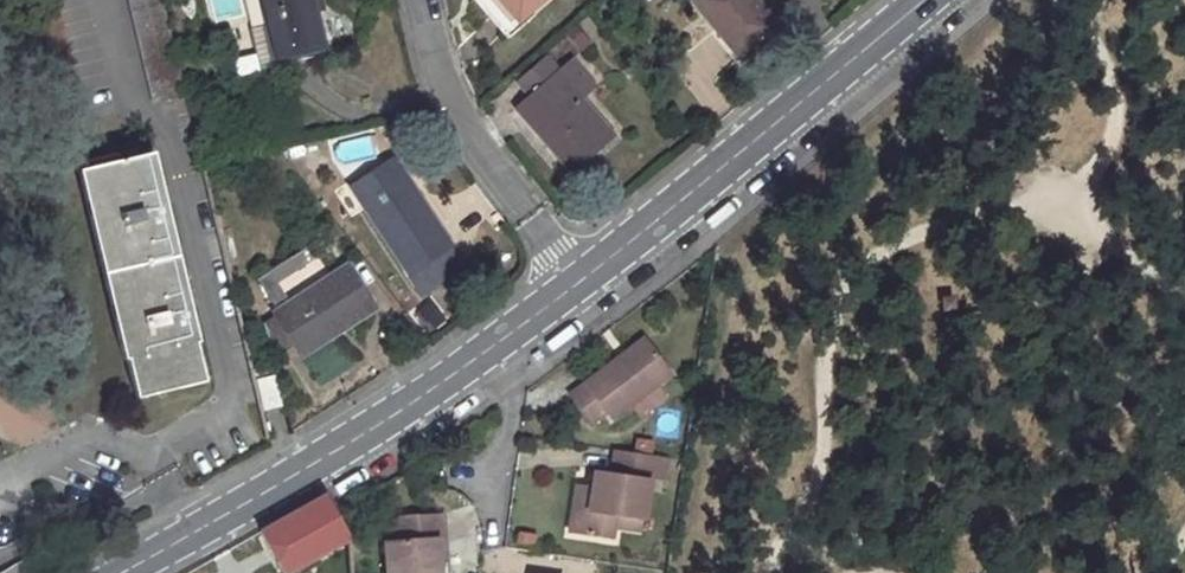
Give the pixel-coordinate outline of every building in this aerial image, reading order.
[(155,104),(188,97),(165,0),(129,0),(155,104)] [(265,21),(316,9),(314,0),(260,0),(265,21)] [(491,18),(506,4),(520,21),(544,0),(475,0),(491,18)] [(691,2),(715,31),(721,27),(744,57),(777,31),(752,0),(693,0),(691,2)] [(506,4),(491,18),(509,39),(524,26),(520,21),(506,4)] [(316,9),(265,21),(274,61),(326,48),(316,9)] [(575,28),(566,36),(579,51),(588,44),(575,28)] [(566,40),(549,54),(559,67),(576,54),(566,40)] [(546,59),(517,83),(530,98),(516,110),(529,125),(539,116),(549,128),(539,136),(573,175),(615,138),(578,96),(562,78),(546,59)] [(575,66),(562,78),(578,96),(590,85),(575,66)] [(539,116),(529,125),(539,136),(549,128),(539,116)] [(107,252),(98,253),(107,292),(116,291),(123,321),(115,323),(124,360),(127,359),(136,398),(171,390),(169,381),(202,373),(194,342),(199,341),(190,305),(181,307),(177,292),(187,290),(165,202),(156,205),(152,189),(161,187),(153,153),(78,170),(82,189),(91,187),(107,252)] [(395,160),(352,189),(421,297),(463,269),(449,248),(452,245),(395,160)] [(91,187),(82,189),(98,253),(107,252),(91,187)] [(161,187),(152,189),(156,205),(165,202),(161,187)] [(286,297),(277,284),(313,259),(306,248),(257,280),(274,304),(286,297)] [(346,265),(274,312),(278,318),(265,326),(271,340),(280,352),(294,343),(302,356),(375,310),(346,265)] [(187,290),(177,292),(181,307),(190,305),(187,290)] [(116,291),(107,292),(115,323),(123,321),(116,291)] [(646,341),(571,397),(591,424),(606,414),(611,420),(670,375),(646,341)] [(202,373),(169,381),(171,390),(204,382),(202,373)] [(274,376),(256,380),(263,411),(281,407),(274,376)] [(576,485),(569,534),(610,540),(611,527),(613,517),(644,521),(650,479),(654,456),(614,450),(611,475),(593,472),(591,488),(576,485)] [(654,456),(650,479),(665,482),(668,459),(654,456)] [(260,533),(282,572),(294,572),(322,557),(350,540),(326,496),(260,533)] [(437,542),(448,542),(446,516),(390,520),(391,542),(384,543),(387,572),(439,572),(438,564),(437,542)] [(613,517),(611,527),(642,532),(644,521),(613,517)] [(322,557),(323,572),(352,572),(350,540),(322,557)] [(448,542),(437,542),(438,564),(449,563),(448,542)]
